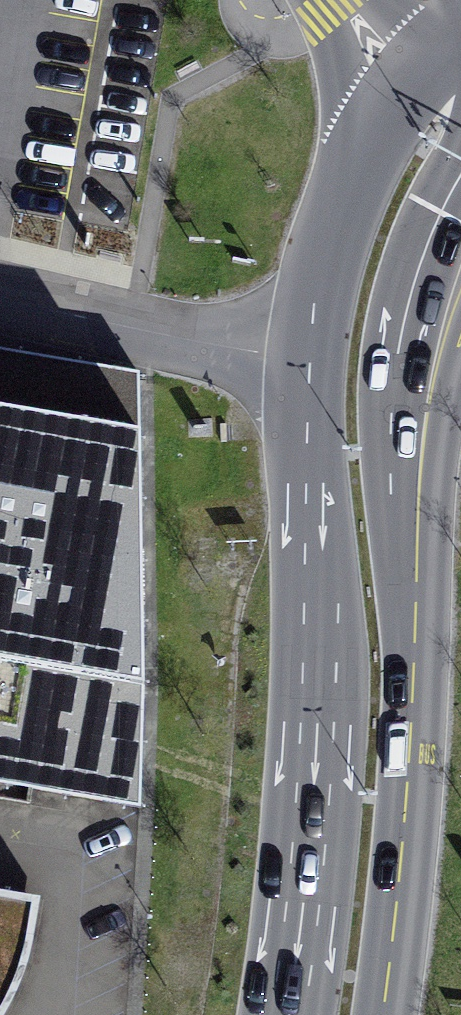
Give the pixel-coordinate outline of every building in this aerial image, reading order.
[(142,814),(147,686),(160,687),(155,437),(0,411),(0,786),(142,814)] [(0,896),(0,1014),(8,1014),(22,990),(36,954),(42,904),(0,896)]
